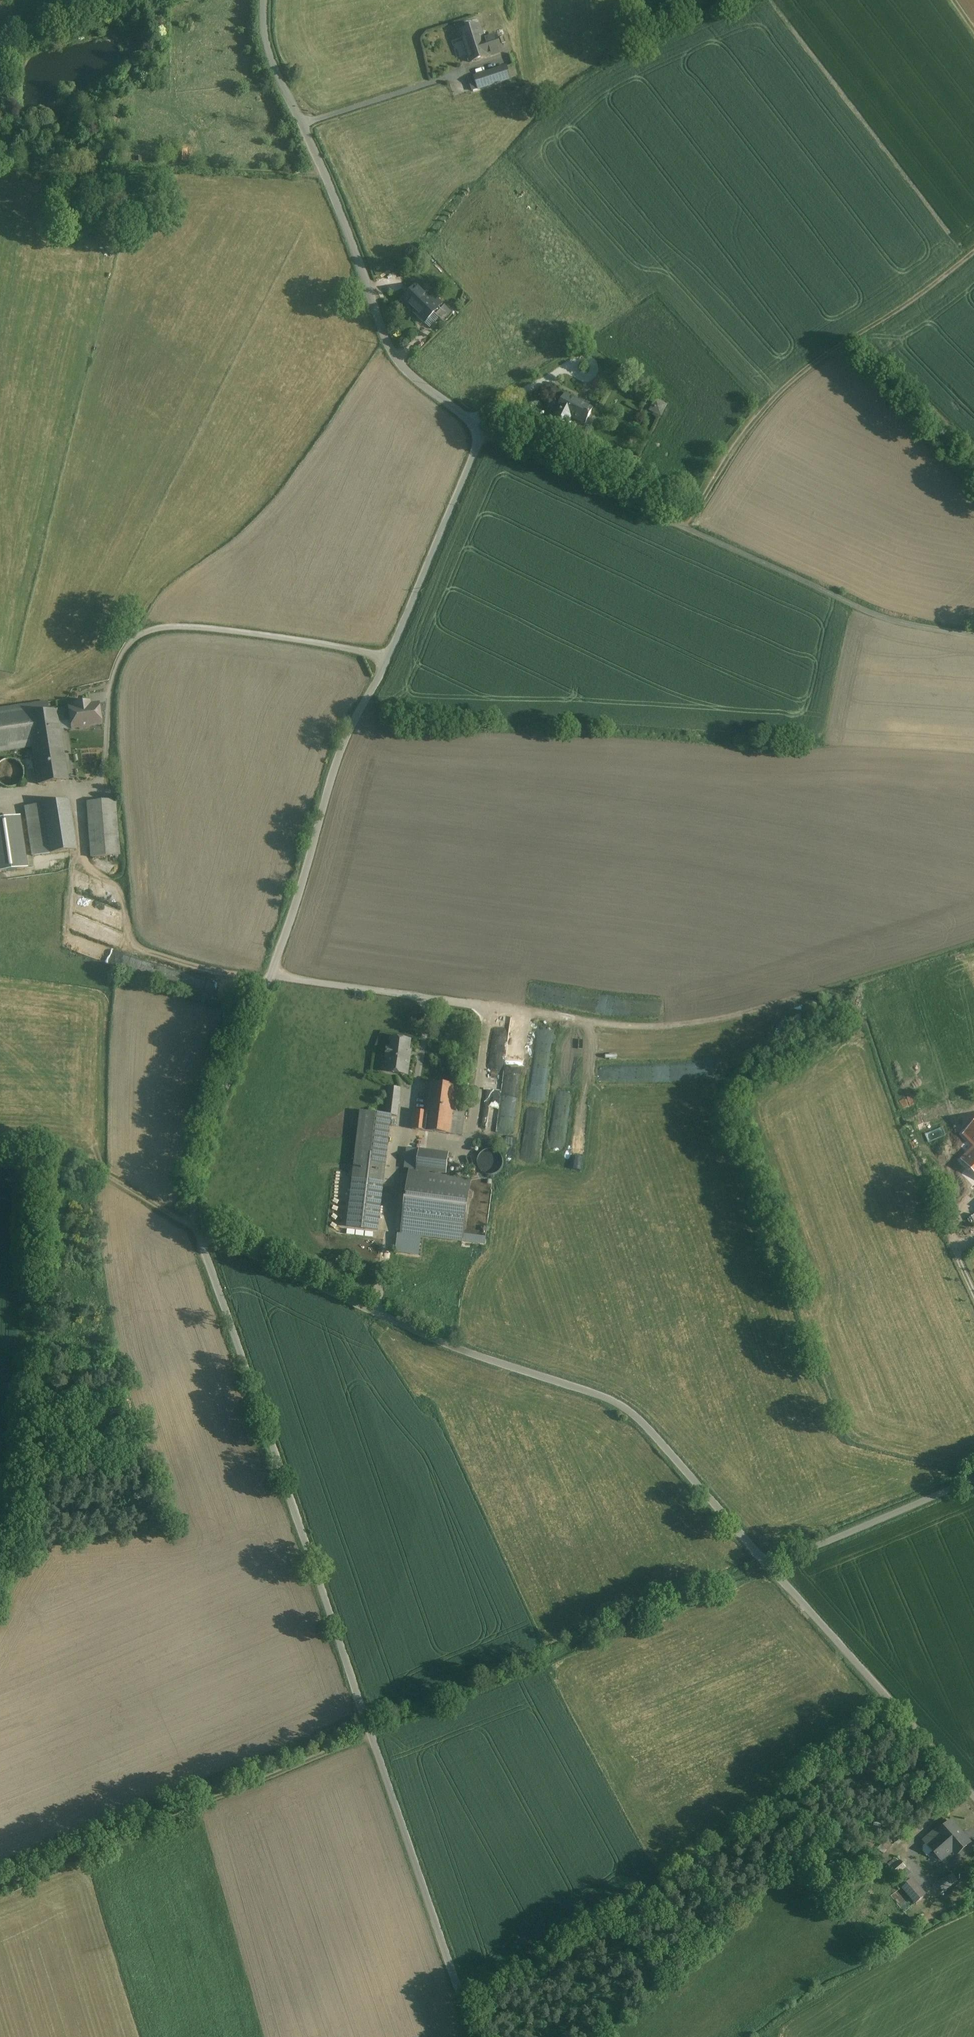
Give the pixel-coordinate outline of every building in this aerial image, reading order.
[(485,39),(480,25),(461,32),(471,63),(502,53),(502,52),(497,36),(485,39)] [(507,67),(469,80),(473,92),(511,79),(507,67)] [(415,286),(401,301),(424,323),(438,308),(428,299),(415,286)] [(443,303),(433,295),(428,299),(438,308),(443,303)] [(444,305),(435,314),(444,322),(453,313),(444,305)] [(584,404),(566,394),(558,409),(559,410),(552,422),(565,428),(569,421),(570,418),(571,416),(585,424),(590,414),(593,409),(584,404)] [(0,709),(0,752),(33,747),(28,715),(48,712),(47,702),(0,709)] [(89,702),(75,705),(75,708),(69,709),(69,710),(71,721),(72,729),(78,728),(80,730),(85,729),(86,727),(101,725),(98,704),(90,705),(89,702)] [(48,712),(28,715),(33,747),(38,784),(68,780),(59,723),(57,712),(57,710),(48,712)] [(69,710),(57,712),(59,723),(71,721),(69,710)] [(8,789),(19,780),(17,778),(25,773),(12,756),(0,764),(0,778),(8,789)] [(115,799),(88,802),(92,858),(119,855),(115,799)] [(68,800),(42,804),(49,854),(76,850),(68,800)] [(42,804),(25,807),(33,856),(49,854),(42,804)] [(27,868),(21,815),(0,818),(0,871),(27,868)] [(126,916),(81,897),(76,911),(120,930),(126,916)] [(65,950),(123,965),(125,954),(68,939),(65,950)] [(511,1022),(508,1039),(512,1040),(511,1048),(519,1050),(521,1041),(519,1041),(522,1024),(511,1022)] [(411,1040),(391,1037),(390,1047),(388,1046),(386,1058),(391,1058),(390,1072),(409,1074),(411,1054),(409,1054),(411,1040)] [(508,1063),(515,1063),(515,1060),(518,1060),(518,1053),(508,1053),(508,1063)] [(456,1087),(431,1084),(428,1113),(415,1111),(413,1130),(451,1134),(456,1087)] [(400,1090),(388,1089),(385,1115),(391,1115),(397,1116),(400,1090)] [(385,1115),(361,1112),(353,1180),(383,1183),(391,1115),(385,1115)] [(964,1134),(973,1144),(973,1125),(964,1134)] [(962,1160),(973,1173),(973,1149),(962,1160)] [(417,1151),(407,1150),(405,1169),(415,1170),(417,1151)] [(448,1155),(417,1151),(415,1170),(446,1174),(448,1155)] [(488,1151),(486,1152),(484,1153),(482,1154),(481,1155),(480,1157),(479,1158),(478,1160),(478,1162),(478,1164),(479,1166),(479,1168),(480,1170),(482,1171),(483,1173),(485,1174),(487,1174),(488,1175),(490,1175),(492,1175),(494,1174),(496,1174),(498,1173),(499,1171),(500,1170),(501,1168),(502,1166),(503,1164),(503,1162),(502,1160),(502,1159),(501,1157),(500,1155),(499,1154),(497,1153),(495,1152),(493,1151),(491,1151),(489,1151),(488,1151)] [(470,1180),(429,1175),(430,1173),(410,1170),(405,1206),(466,1214),(470,1180)] [(383,1183),(353,1180),(348,1226),(378,1230),(383,1183)] [(466,1214),(405,1206),(402,1233),(462,1241),(466,1214)] [(939,1836),(955,1855),(973,1839),(973,1826),(965,1815),(939,1836)] [(936,1881),(941,1891),(959,1882),(954,1872),(936,1881)] [(912,1876),(901,1887),(916,1903),(928,1892),(912,1876)]
